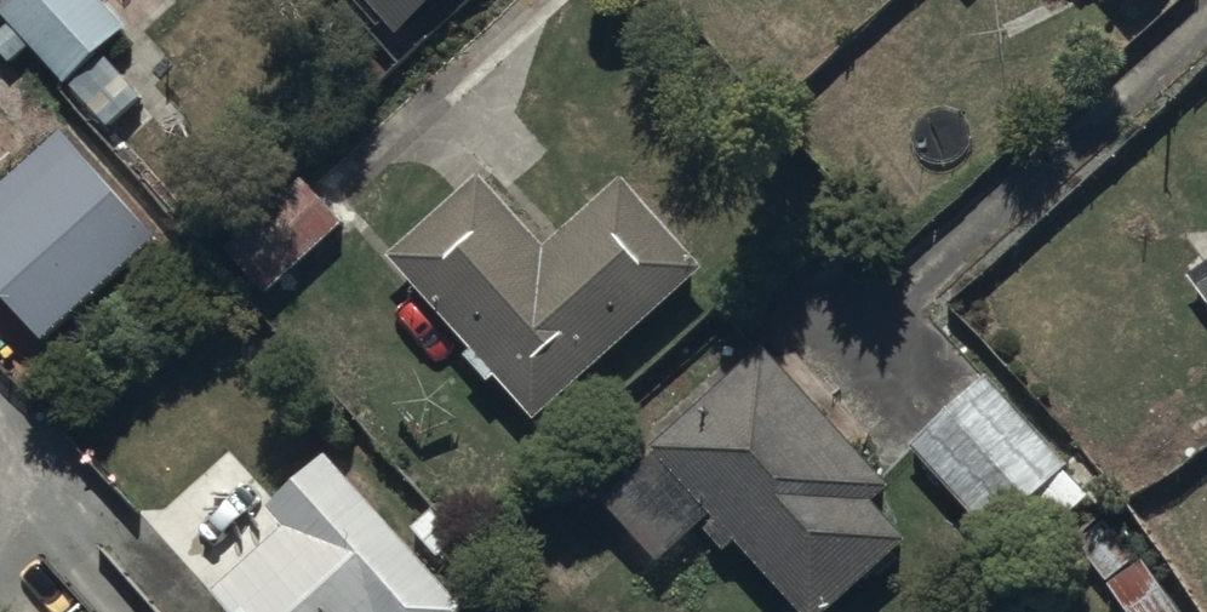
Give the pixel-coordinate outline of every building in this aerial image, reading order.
[(106,0),(3,0),(0,3),(0,20),(107,131),(143,96),(104,55),(132,28),(106,0)] [(402,34),(438,0),(370,0),(402,34)] [(65,132),(0,190),(0,295),(44,345),(163,240),(65,132)] [(706,269),(624,178),(548,246),(481,172),(390,253),(479,353),(470,362),(490,385),(499,377),(538,420),(706,269)] [(226,250),(267,296),(342,229),(302,183),(226,250)] [(767,346),(651,451),(655,456),(639,470),(614,442),(579,474),(662,565),(705,526),(732,555),(744,544),(805,611),(832,611),(908,544),(874,506),(895,488),(767,346)] [(1072,468),(984,373),(906,444),(994,540),(1072,468)] [(329,454),(265,510),(284,532),(214,594),(230,611),(470,611),(329,454)] [(1142,559),(1105,586),(1124,611),(1181,611),(1142,559)]
